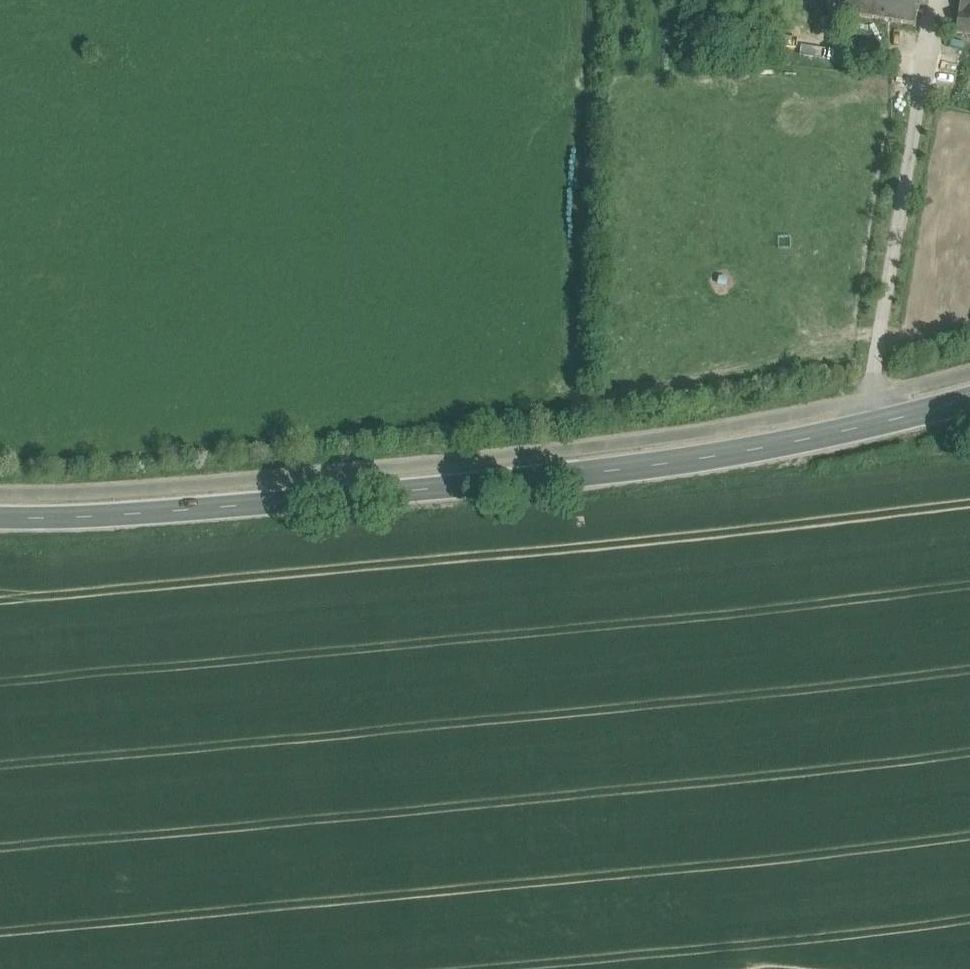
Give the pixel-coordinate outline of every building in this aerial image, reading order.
[(829,16),(919,30),(924,0),(832,0),(829,16)] [(965,1),(960,38),(969,39),(969,2),(965,1)]
